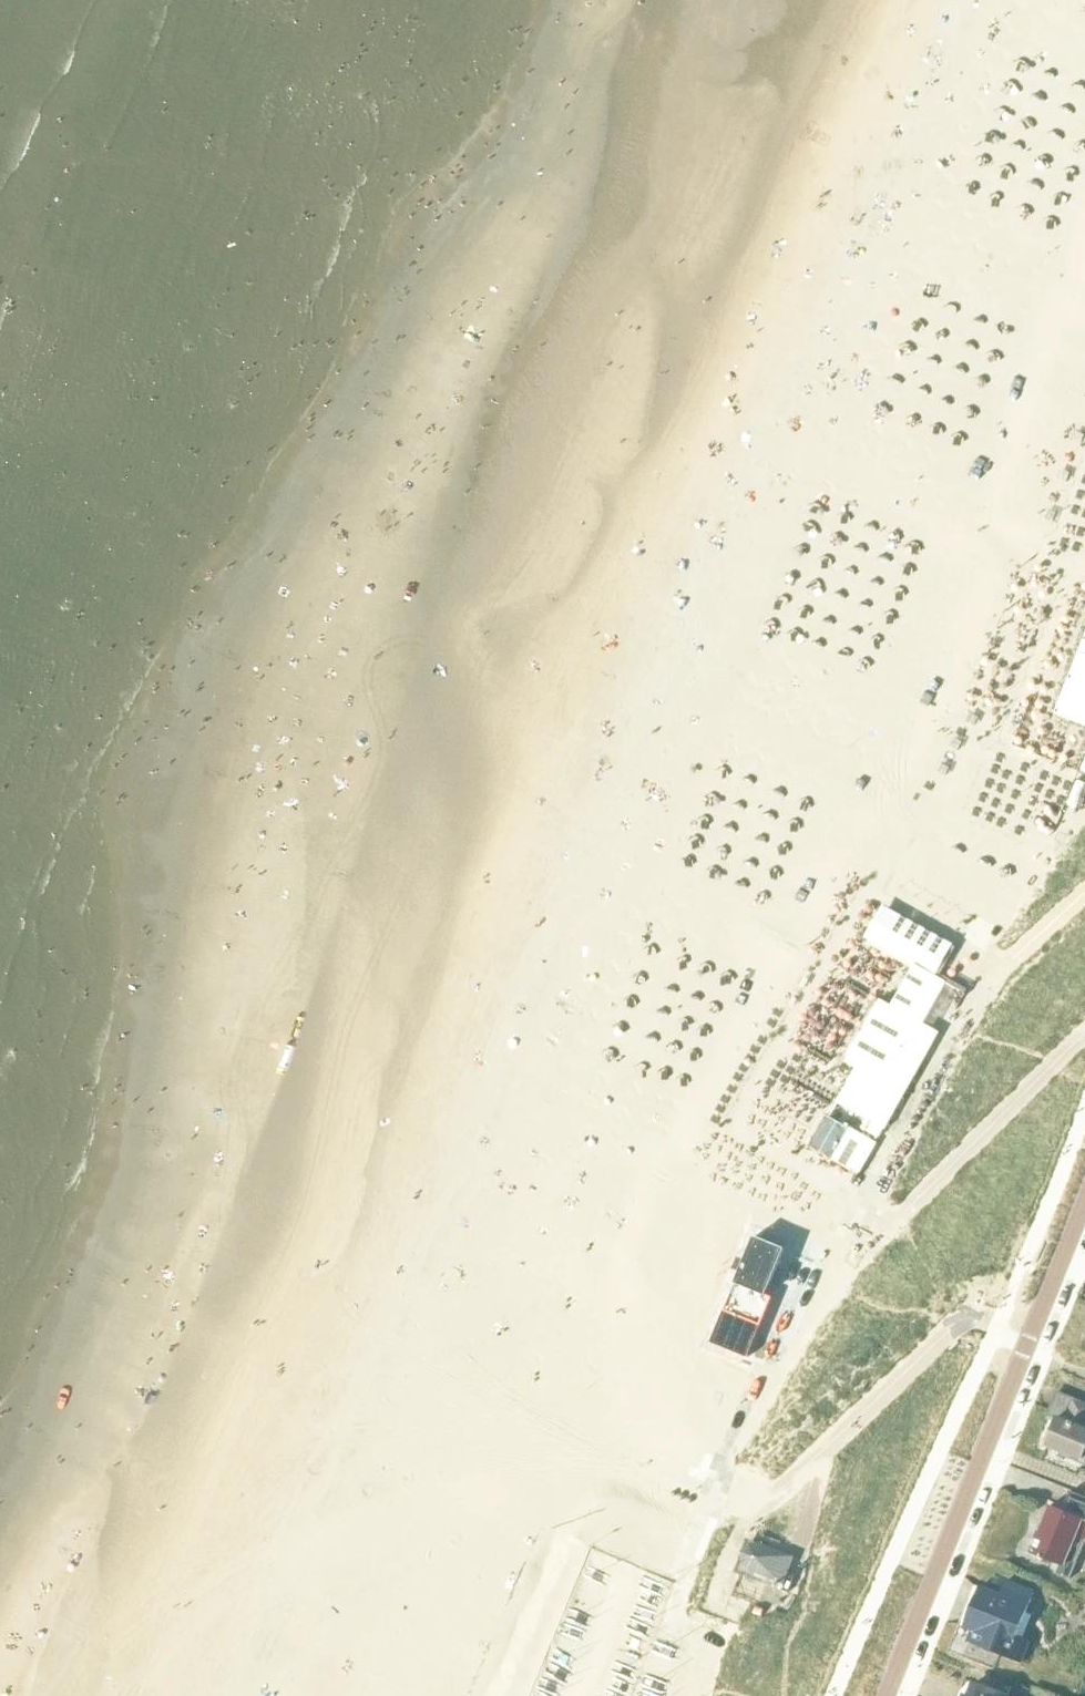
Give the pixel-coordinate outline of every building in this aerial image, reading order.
[(1054,718),(1084,730),(1084,631),(1054,718)] [(857,1070),(839,1103),(874,1123),(869,1132),(880,1138),(885,1129),(886,1129),(939,1033),(924,1024),(947,983),(935,976),(954,942),(885,905),(869,935),(918,961),(893,1007),(881,1001),(846,1064),(857,1070)] [(823,1122),(816,1134),(806,1129),(799,1142),(860,1174),(873,1148),(823,1122)] [(740,1271),(711,1341),(748,1357),(773,1296),(767,1294),(786,1247),(755,1235),(746,1258),(739,1255),(734,1268),(740,1271)] [(1060,1390),(1050,1413),(1058,1416),(1047,1443),(1065,1450),(1063,1455),(1084,1464),(1084,1401),(1060,1390)] [(1070,1490),(1062,1510),(1051,1506),(1033,1550),(1065,1563),(1075,1538),(1084,1542),(1084,1495),(1070,1490)] [(738,1566),(784,1581),(794,1551),(747,1536),(738,1566)] [(1035,1591),(1020,1585),(1007,1581),(1002,1594),(981,1586),(972,1607),(965,1626),(974,1630),(970,1640),(1023,1662),(1031,1641),(1018,1635),(1035,1591)] [(1007,1695),(1012,1682),(1001,1678),(996,1691),(975,1682),(970,1695),(1010,1695),(1007,1695)]
